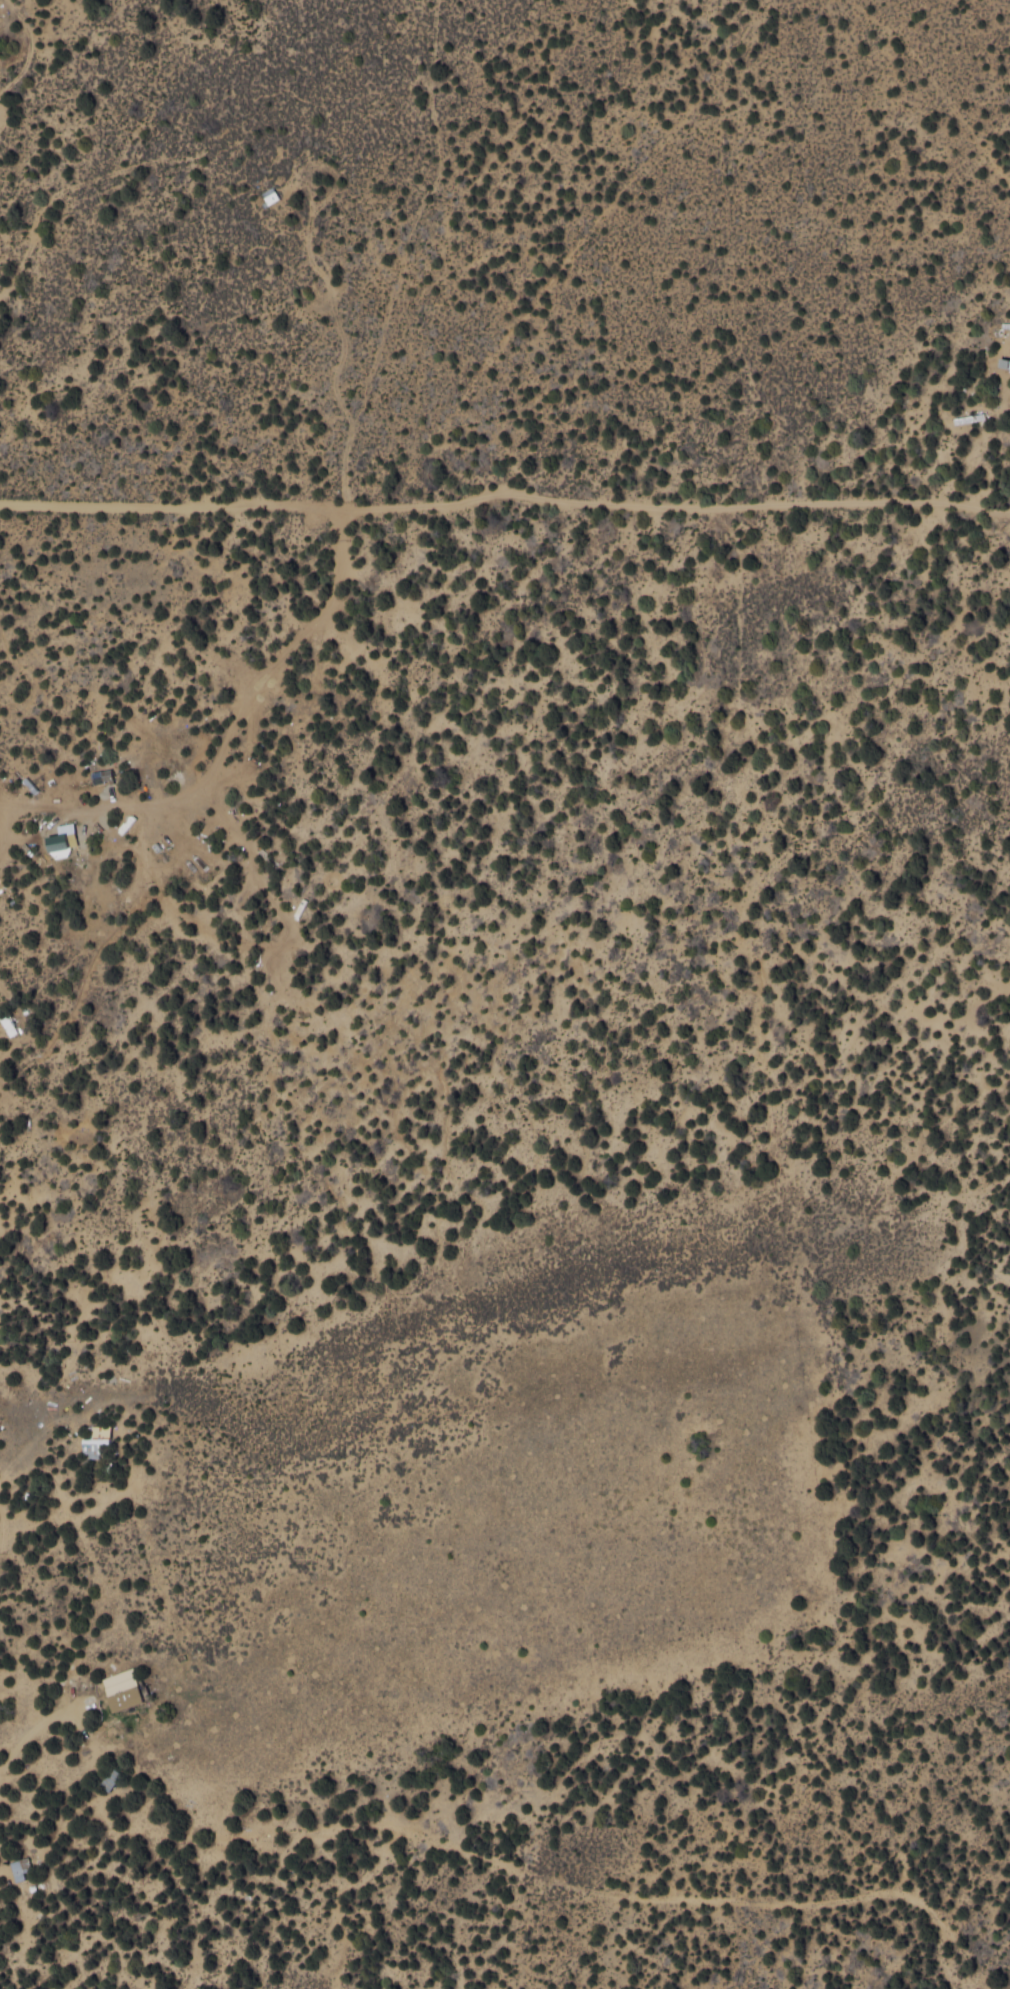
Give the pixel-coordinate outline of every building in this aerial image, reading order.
[(264,192),(272,205),(283,198),(276,185),(264,192)] [(984,420),(983,413),(959,415),(960,422),(984,420)] [(96,783),(117,779),(115,768),(94,771),(96,783)] [(53,836),(56,858),(77,856),(74,832),(79,832),(77,822),(61,824),(62,835),(53,836)] [(7,1004),(0,1008),(0,1014),(13,1037),(22,1031),(7,1004)] [(94,1426),(95,1437),(87,1437),(88,1458),(104,1458),(103,1448),(115,1447),(114,1425),(94,1426)] [(119,1713),(151,1703),(140,1667),(108,1677),(119,1713)] [(14,1882),(23,1880),(19,1860),(9,1862),(14,1882)]
